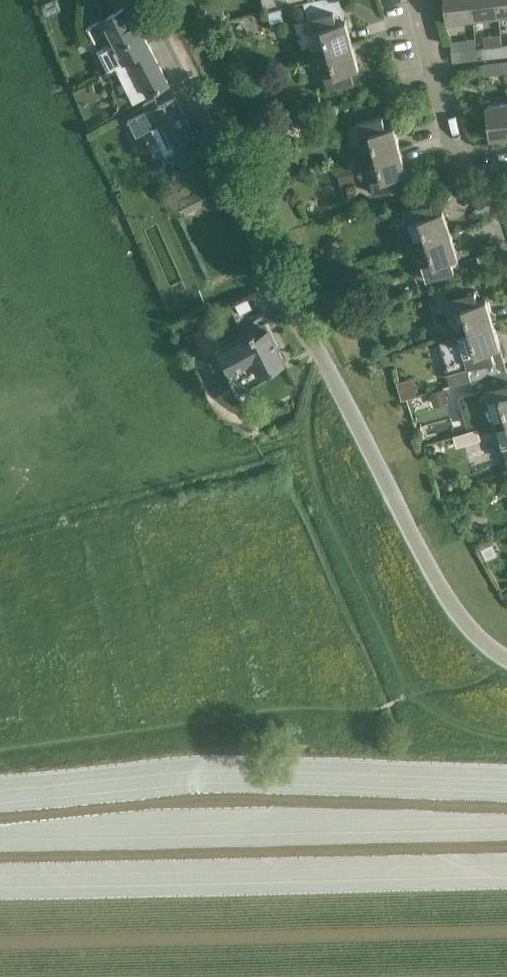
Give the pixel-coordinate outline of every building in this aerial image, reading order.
[(217,0),(216,0),(207,2),(210,19),(220,17),(217,0)] [(264,4),(265,10),(308,0),(277,0),(277,1),(264,4)] [(471,0),(445,0),(447,21),(473,18),(471,0)] [(473,18),(498,15),(496,0),(471,0),(473,18)] [(498,15),(506,14),(506,0),(496,0),(498,15)] [(131,55),(150,47),(128,5),(87,27),(109,70),(117,66),(133,58),(131,55)] [(327,45),(327,48),(352,41),(345,19),(338,21),(334,9),(306,17),(315,49),(327,45)] [(478,59),(477,47),(476,47),(475,38),(445,41),(450,63),(478,59)] [(327,48),(329,53),(318,57),(327,88),(354,80),(351,69),(359,66),(352,41),(327,48)] [(477,47),(478,59),(503,56),(502,44),(477,47)] [(133,58),(117,66),(135,100),(147,94),(169,83),(150,47),(131,55),(133,58)] [(482,63),(483,75),(506,72),(506,60),(482,63)] [(143,102),(147,110),(128,119),(128,120),(130,119),(137,134),(156,125),(161,137),(165,135),(172,149),(195,138),(175,97),(159,104),(155,97),(143,102)] [(487,105),(490,138),(506,136),(506,102),(487,105)] [(385,126),(382,114),(355,121),(363,153),(375,151),(376,154),(400,148),(394,124),(385,126)] [(376,154),(376,156),(364,159),(373,193),(401,186),(398,174),(406,172),(400,148),(376,154)] [(356,182),(352,167),(337,170),(341,186),(356,182)] [(185,212),(209,202),(205,190),(180,200),(185,212)] [(426,239),(450,232),(443,208),(447,206),(444,194),(403,208),(414,239),(424,235),(426,239)] [(426,239),(427,244),(418,248),(424,265),(422,266),(426,279),(460,267),(457,256),(458,255),(450,232),(426,239)] [(467,324),(468,329),(493,322),(486,298),(477,300),(474,288),(447,296),(456,327),(467,324)] [(468,329),(469,333),(438,342),(450,385),(506,368),(493,322),(468,329)] [(252,333),(220,348),(242,392),(264,381),(260,374),(285,362),(268,329),(257,335),(255,331),(254,330),(251,332),(252,333)] [(506,368),(450,385),(471,379),(474,391),(457,396),(466,426),(505,415),(506,420),(506,371),(506,368)] [(444,388),(429,392),(434,406),(448,401),(444,388)] [(496,428),(506,464),(506,425),(496,428)]
